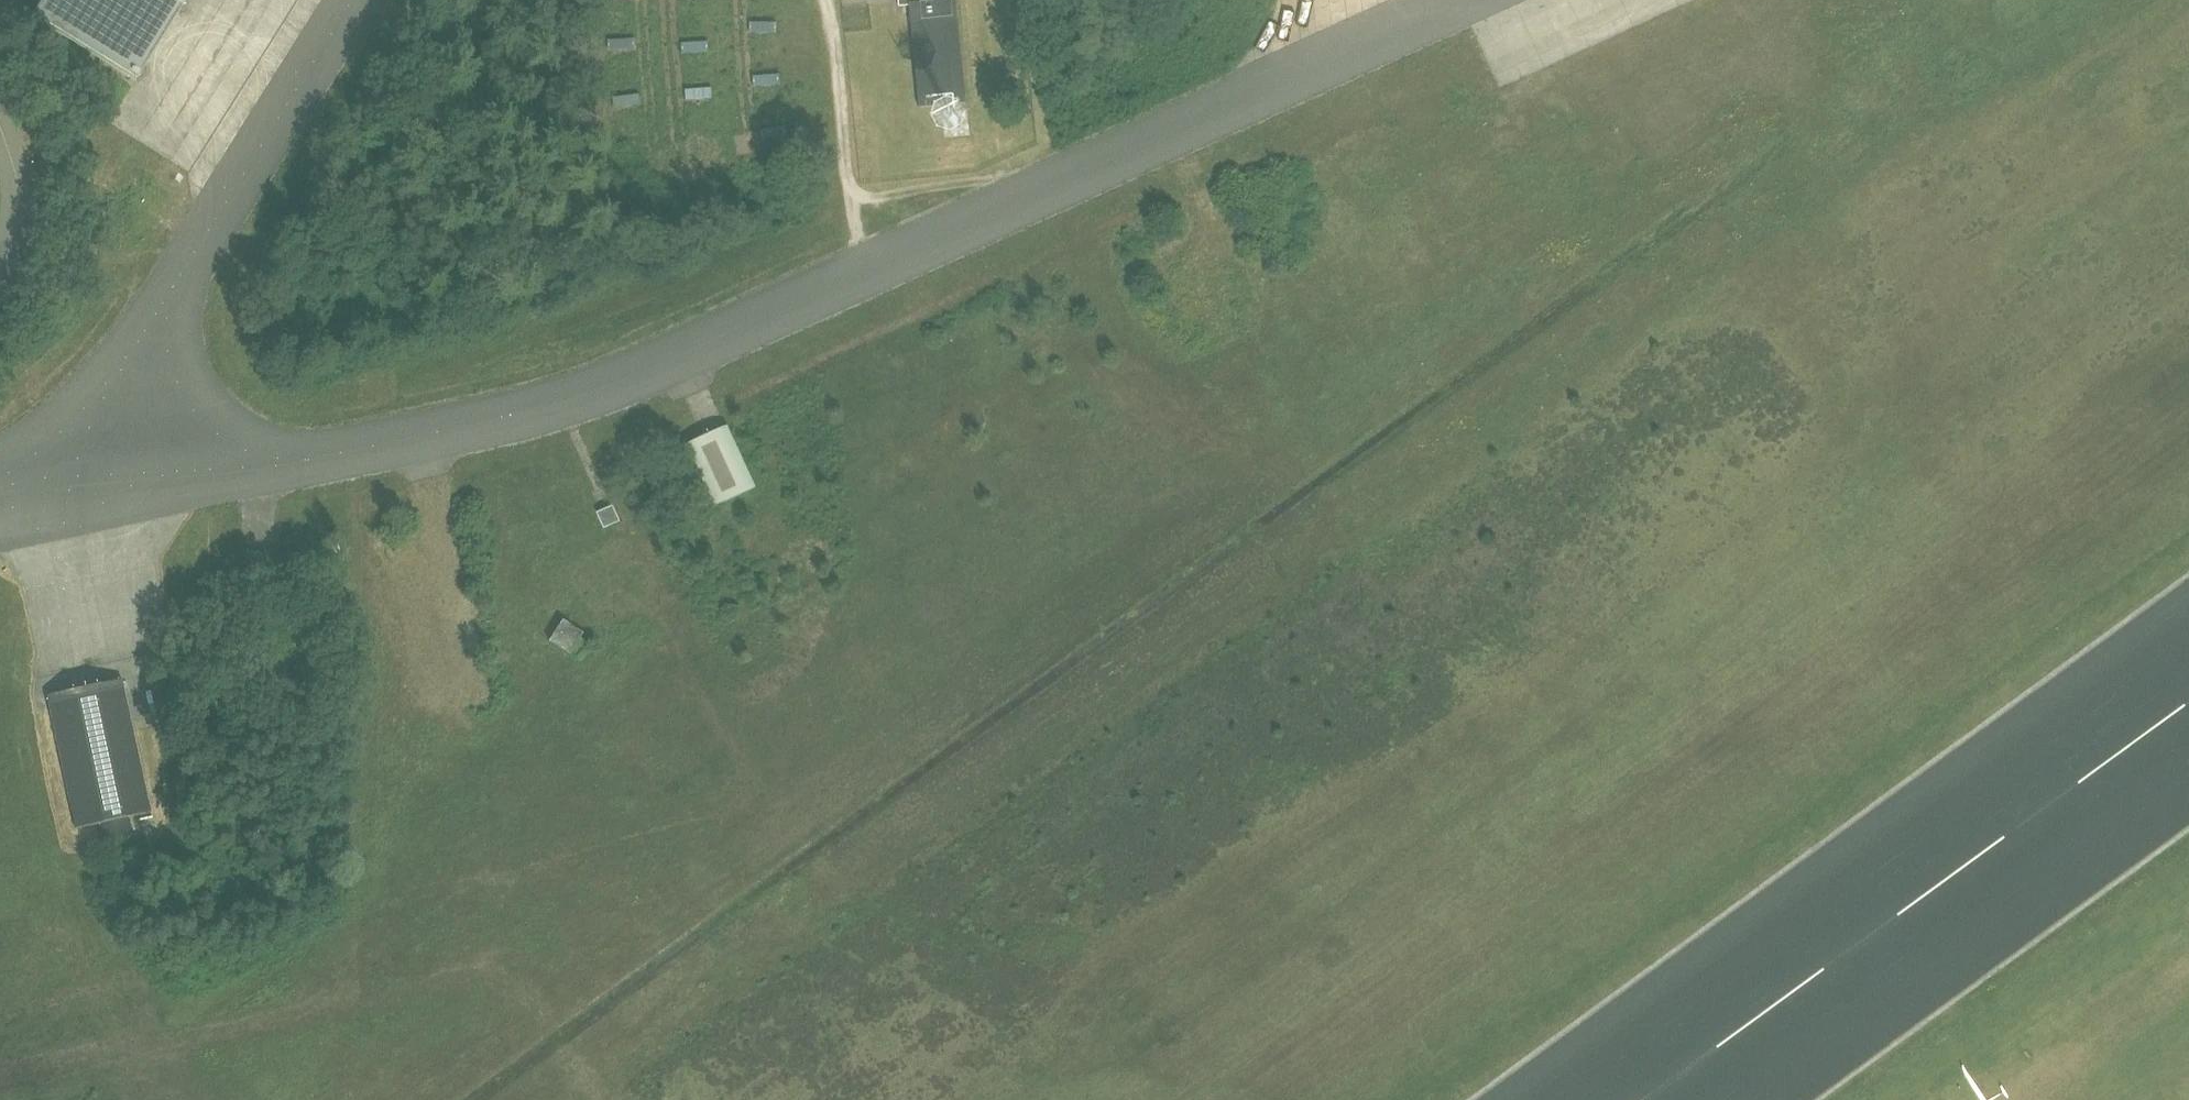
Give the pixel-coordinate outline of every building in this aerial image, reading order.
[(33,16),(135,80),(186,0),(43,0),(42,2),(33,16)] [(900,7),(910,6),(920,108),(966,103),(956,0),(899,0),(900,7)] [(1468,32),(1499,96),(1694,0),(1536,0),(1468,32)] [(728,425),(685,445),(713,507),(756,487),(728,425)] [(620,521),(613,507),(599,513),(606,527),(620,521)] [(584,662),(593,645),(584,641),(587,636),(564,624),(553,645),(584,662)] [(117,835),(133,831),(130,817),(152,812),(123,678),(47,695),(76,828),(98,824),(101,838),(117,835)]
